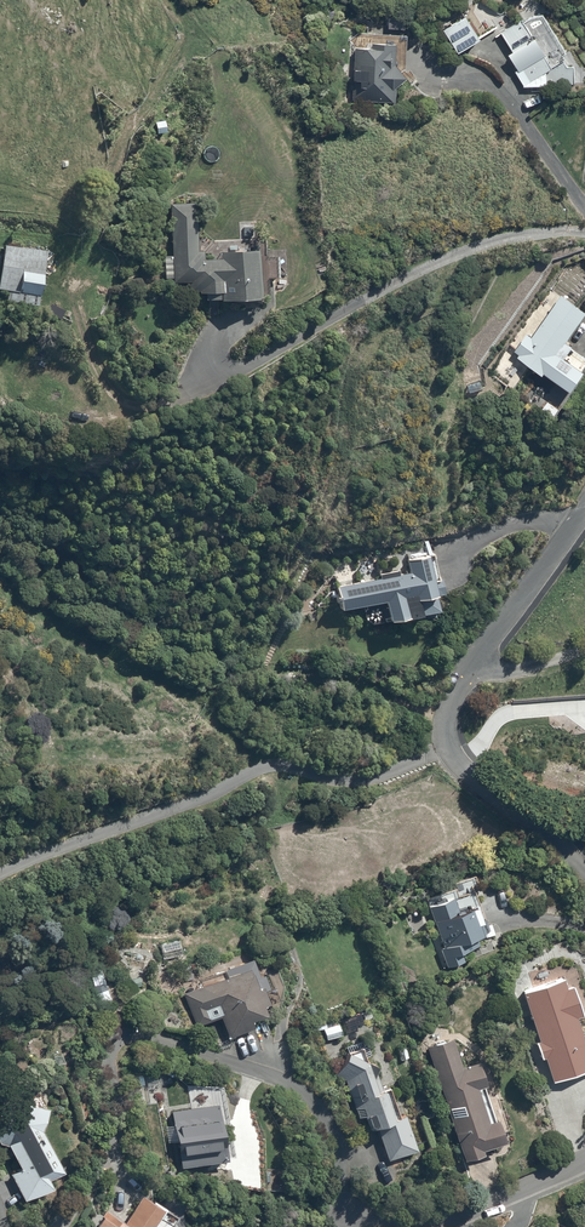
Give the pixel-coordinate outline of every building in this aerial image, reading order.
[(520,23),(501,35),(513,55),(508,58),(517,72),(514,74),(524,89),(548,90),(548,85),(575,86),(575,67),(568,67),(562,57),(565,55),(543,17),(533,18),(521,25),(520,23)] [(407,20),(390,19),(389,33),(406,33),(407,20)] [(480,44),(466,20),(444,34),(459,57),(480,44)] [(356,52),(353,102),(398,104),(398,93),(409,83),(398,69),(399,48),(375,47),(374,52),(356,52)] [(198,206),(171,206),(172,258),(165,258),(165,281),(172,281),(172,286),(189,286),(189,295),(199,295),(199,298),(205,297),(206,304),(261,304),(261,255),(221,255),(221,262),(205,262),(205,254),(199,254),(198,206)] [(5,246),(0,276),(0,293),(8,294),(6,304),(38,309),(48,252),(5,246)] [(560,297),(532,339),(527,336),(515,355),(518,357),(515,361),(542,381),(544,379),(572,397),(584,379),(581,376),(584,370),(584,360),(566,347),(584,319),(584,314),(560,297)] [(388,629),(418,624),(419,621),(438,618),(436,599),(444,598),(441,578),(438,578),(435,556),(406,560),(409,576),(399,577),(398,573),(379,576),(379,581),(336,588),(338,600),(336,601),(337,607),(340,607),(341,615),(383,607),(388,629)] [(460,958),(465,956),(479,948),(477,942),(485,939),(475,912),(463,916),(462,913),(459,915),(454,900),(428,909),(443,950),(440,951),(447,971),(463,965),(460,958)] [(250,972),(185,996),(197,1029),(222,1020),(230,1041),(256,1031),(254,1025),(268,1020),(265,1011),(270,1010),(263,991),(258,993),(250,972)] [(553,1081),(584,1071),(584,1038),(578,1019),(583,1017),(573,987),(569,989),(566,979),(525,993),(541,1041),(537,1042),(543,1059),(545,1058),(553,1081)] [(342,1021),(347,1033),(362,1027),(357,1015),(342,1021)] [(341,1037),(337,1025),(323,1030),(327,1042),(341,1037)] [(452,1040),(425,1050),(463,1165),(482,1159),(480,1155),(504,1147),(496,1124),(493,1125),(482,1091),(485,1090),(477,1065),(462,1070),(452,1040)] [(360,1124),(366,1122),(370,1133),(378,1134),(388,1164),(417,1155),(399,1100),(392,1102),(389,1093),(382,1095),(375,1075),(377,1071),(367,1066),(365,1060),(371,1059),(366,1042),(345,1048),(347,1054),(347,1057),(336,1076),(345,1081),(354,1106),(353,1106),(360,1124)] [(171,1114),(174,1127),(166,1129),(169,1147),(177,1145),(181,1172),(228,1164),(218,1106),(171,1114)] [(43,1135),(48,1113),(25,1108),(0,1120),(0,1123),(3,1129),(0,1130),(0,1145),(1,1147),(8,1149),(19,1173),(11,1177),(25,1207),(52,1194),(48,1185),(63,1178),(43,1135)] [(584,1215),(584,1201),(581,1198),(570,1211),(581,1220),(584,1215)] [(142,1200),(125,1225),(109,1214),(100,1226),(174,1226),(178,1222),(168,1215),(169,1213),(153,1203),(151,1206),(142,1200)]
